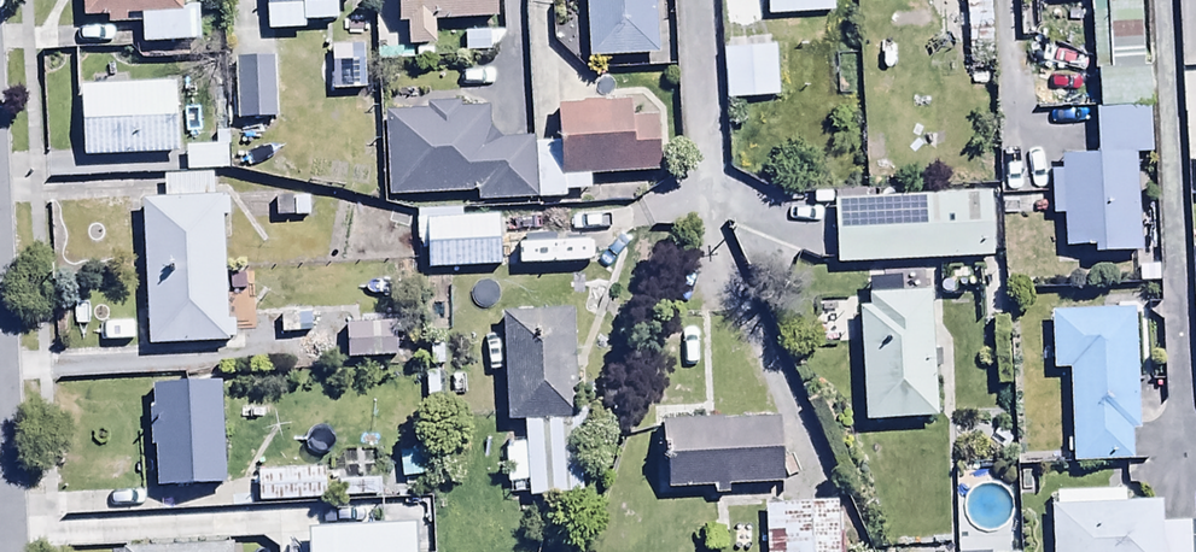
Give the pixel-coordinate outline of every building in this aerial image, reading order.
[(83,17),(108,16),(108,26),(142,24),(143,43),(199,41),(198,7),(182,8),(182,0),(82,0),(83,17)] [(266,31),(304,31),(304,22),(337,21),(337,0),(265,0),(266,31)] [(401,53),(400,23),(407,23),(407,48),(436,48),(435,20),(494,20),(493,0),(397,0),(397,18),(380,18),(380,53),(401,53)] [(654,0),(585,0),(587,57),(656,55),(654,0)] [(893,11),(928,10),(928,0),(893,0),(893,11)] [(1143,67),(1139,0),(1089,0),(1092,70),(1095,70),(1097,107),(1148,105),(1146,67),(1143,67)] [(772,24),(723,25),(723,76),(772,75),(772,24)] [(504,33),(465,32),(465,55),(494,54),(504,38),(504,33)] [(275,34),(234,34),(235,96),(275,95),(275,34)] [(352,48),(332,47),(331,86),(364,86),(364,64),(352,64),(352,48)] [(81,134),(174,129),(171,59),(78,63),(81,134)] [(531,144),(534,200),(564,199),(564,192),(589,190),(588,175),(656,172),(653,116),(629,118),(629,103),(555,106),(556,143),(531,144)] [(1148,105),(1097,107),(1093,107),(1095,152),(1059,154),(1060,169),(1048,170),(1050,214),(1061,214),(1063,250),(1090,248),(1090,257),(1141,254),(1135,153),(1150,152),(1148,111),(1148,105)] [(185,146),(225,145),(225,120),(185,121),(185,146)] [(163,179),(212,178),(211,153),(162,154),(163,179)] [(837,244),(992,237),(989,168),(834,176),(837,244)] [(223,183),(140,183),(141,325),(224,325),(223,183)] [(429,247),(503,243),(499,187),(426,191),(429,247)] [(861,421),(934,418),(928,292),(864,295),(865,309),(856,309),(861,421)] [(569,296),(501,298),(504,398),(572,396),(569,296)] [(1135,429),(1131,312),(1049,315),(1051,372),(1067,371),(1071,466),(1130,464),(1129,429),(1135,429)] [(399,319),(348,318),(348,357),(399,358),(399,319)] [(219,467),(218,368),(154,368),(154,379),(149,379),(149,424),(155,424),(155,468),(219,467)] [(665,403),(667,467),(783,463),(781,400),(665,403)] [(584,416),(526,420),(526,445),(505,446),(506,487),(528,486),(529,496),(586,494),(584,416)] [(258,480),(322,478),(321,441),(256,443),(258,480)] [(1051,551),(1188,551),(1187,522),(1159,523),(1158,504),(1122,505),(1122,493),(1054,495),(1054,506),(1049,506),(1051,551)] [(764,507),(765,551),(836,551),(835,504),(764,507)] [(414,525),(307,530),(308,551),(415,551),(414,525)]
